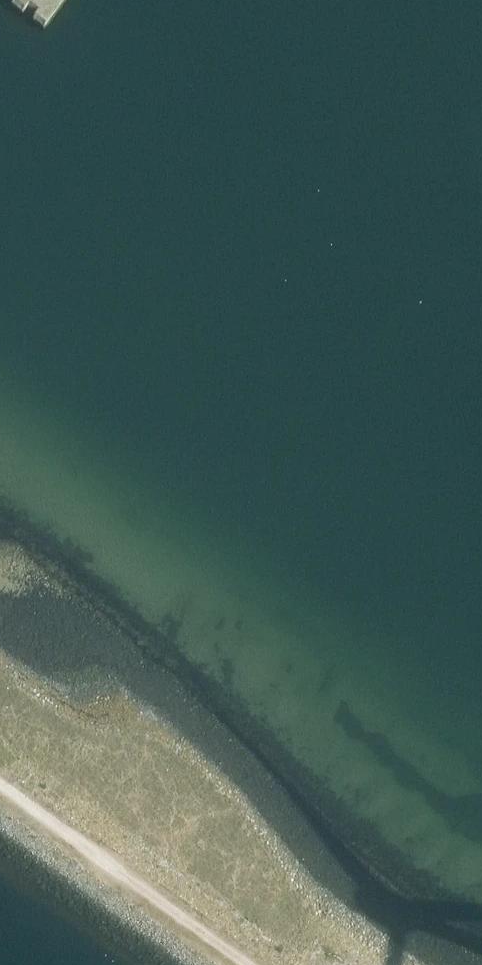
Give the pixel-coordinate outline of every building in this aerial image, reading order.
[(45,26),(65,0),(12,0),(45,26)]
